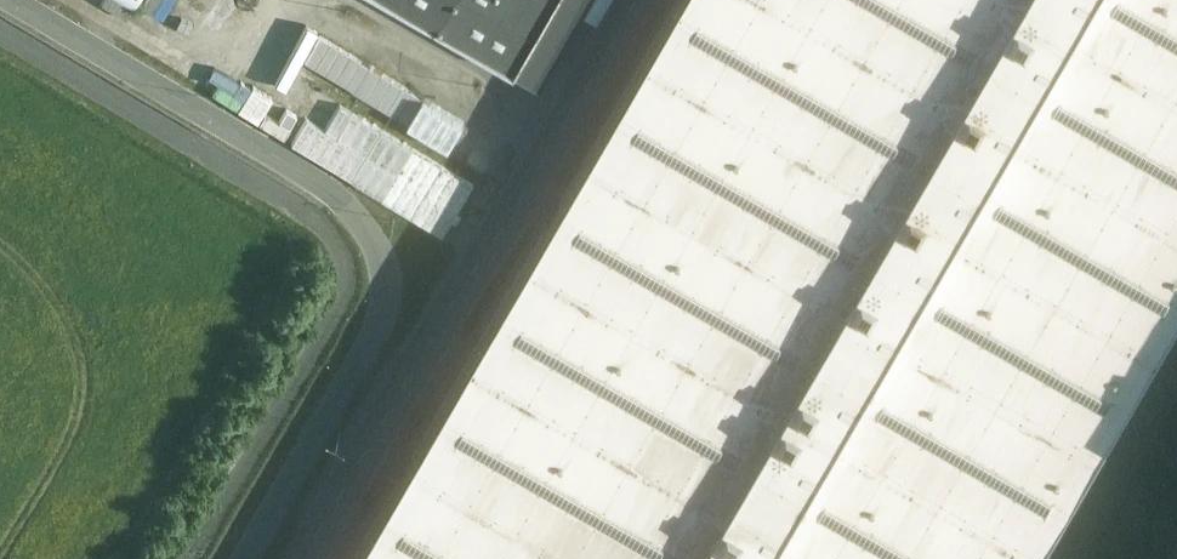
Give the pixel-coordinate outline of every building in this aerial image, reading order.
[(358,558),(1039,558),(1176,321),(1176,0),(682,0),(358,558)] [(546,87),(599,0),(398,0),(546,87)] [(314,33),(300,59),(407,115),(421,89),(314,33)] [(286,143),(445,231),(474,178),(316,90),(286,143)]
